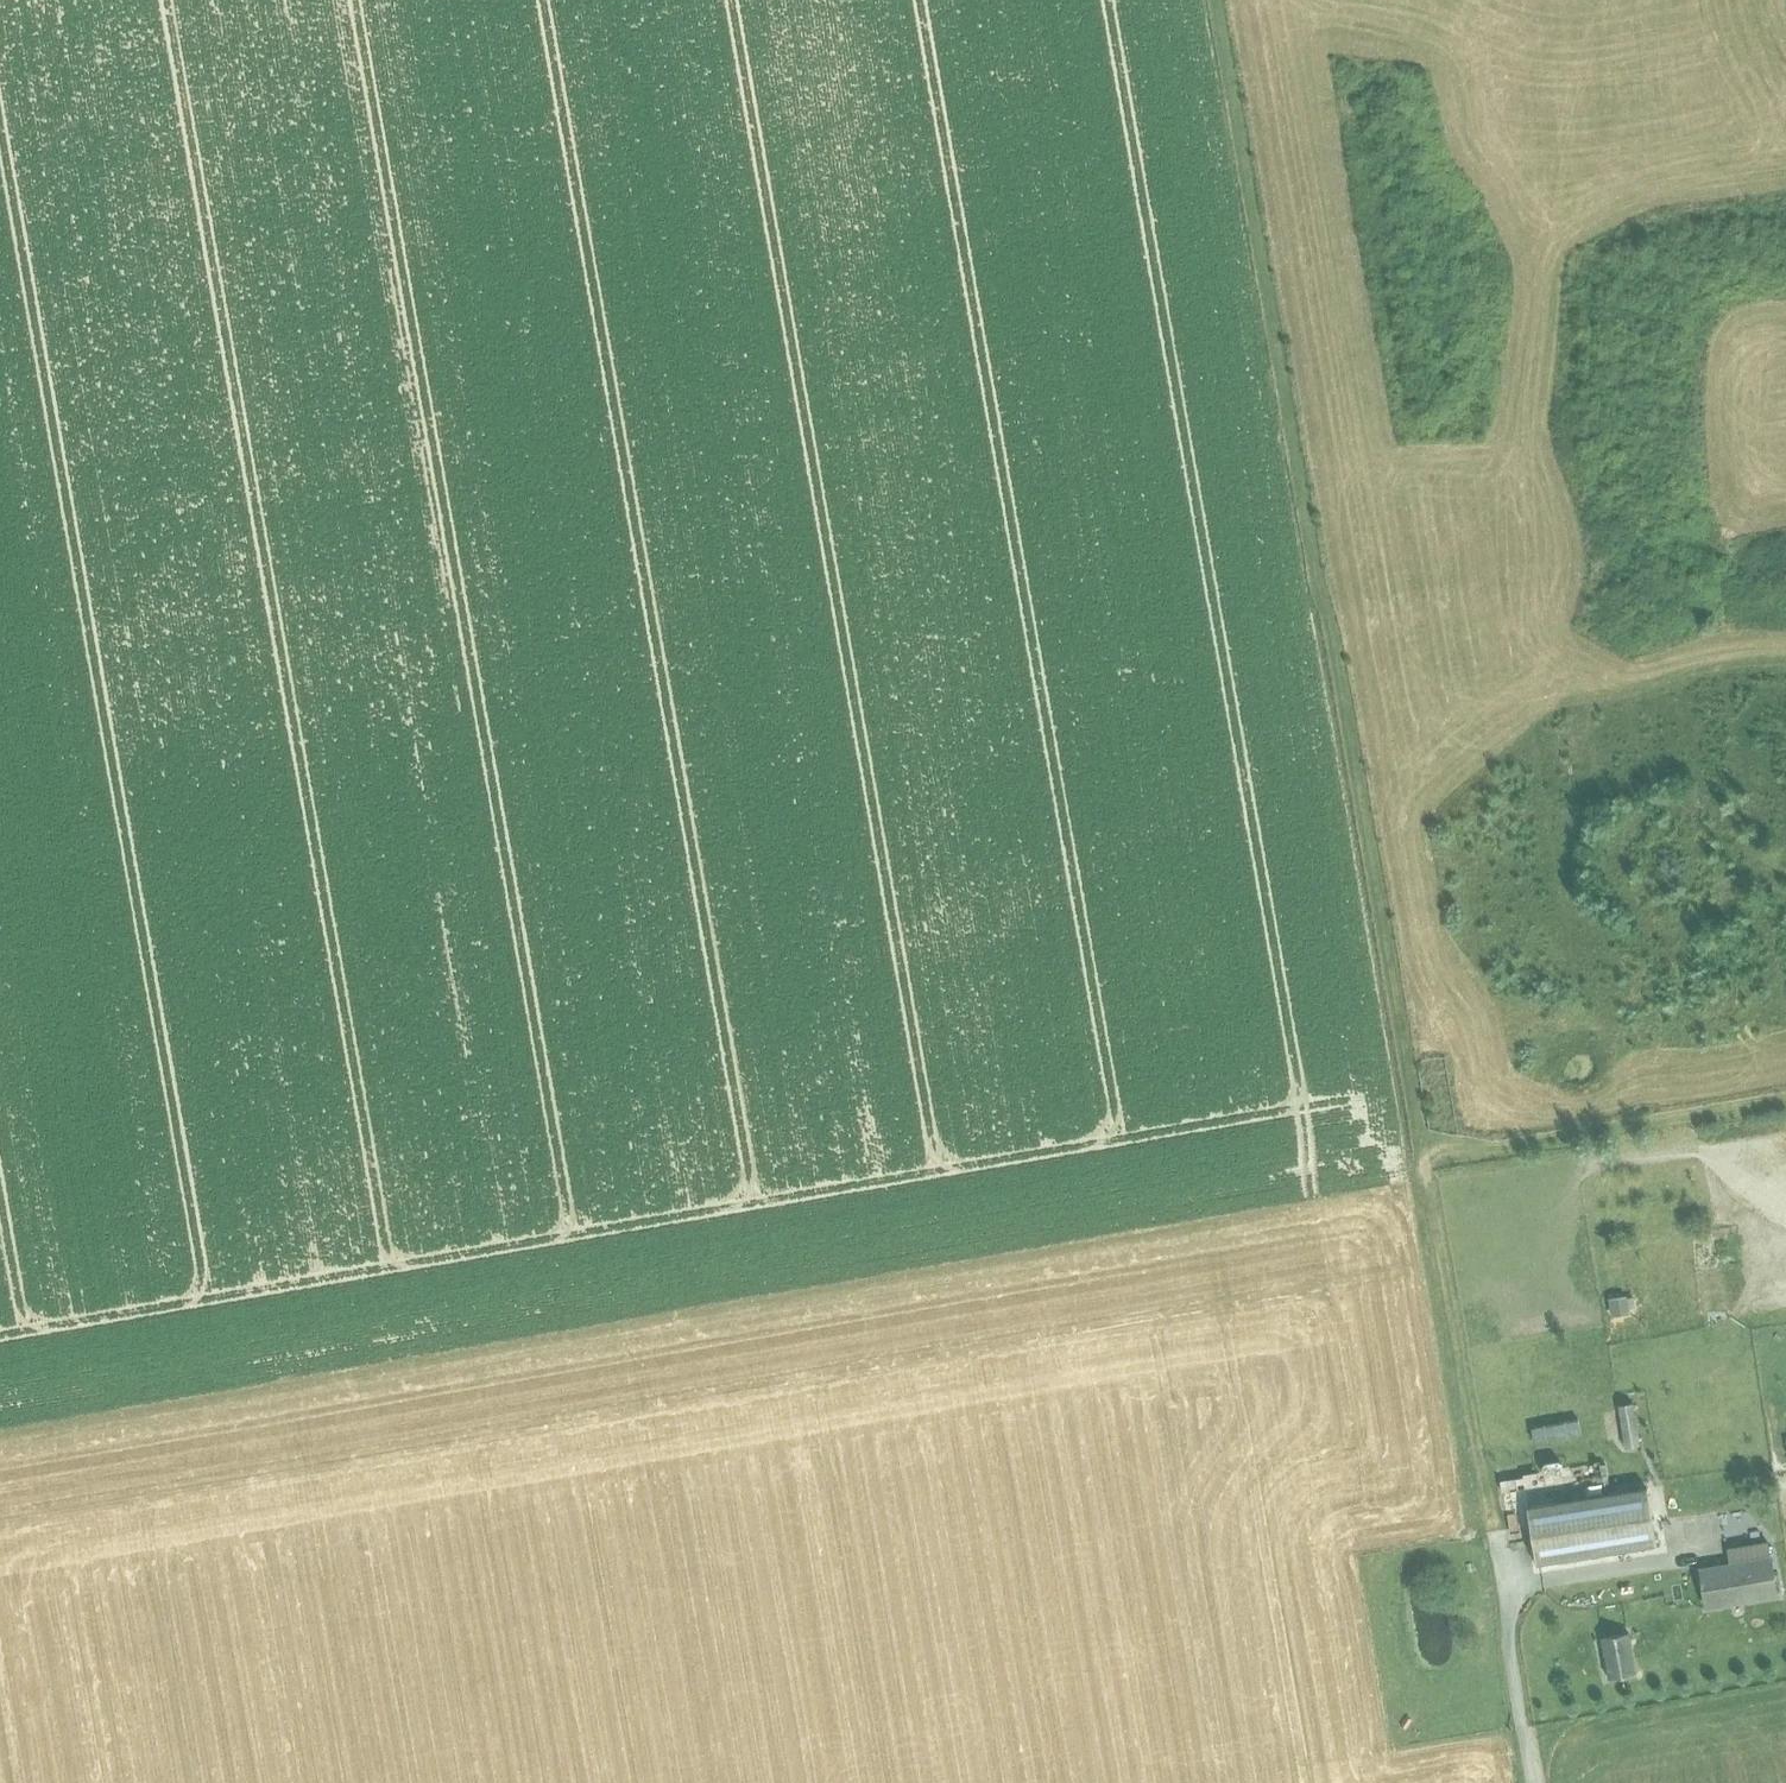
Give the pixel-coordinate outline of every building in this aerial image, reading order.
[(1619,1404),(1626,1447),(1639,1445),(1633,1402),(1619,1404)] [(1528,1507),(1537,1565),(1657,1545),(1648,1488),(1528,1507)] [(1698,1571),(1704,1608),(1774,1598),(1766,1545),(1729,1550),(1732,1566),(1698,1571)] [(1601,1637),(1608,1678),(1635,1673),(1627,1632),(1601,1637)]
